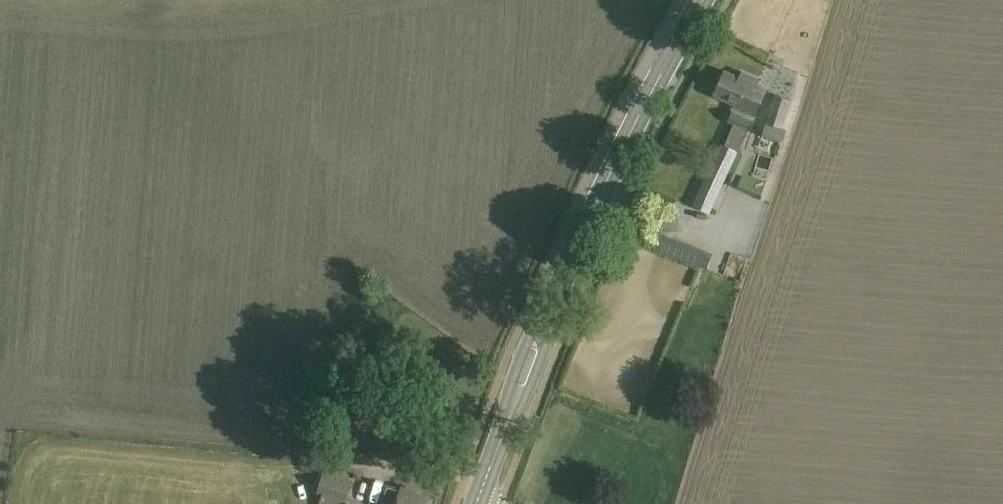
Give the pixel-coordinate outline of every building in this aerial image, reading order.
[(757,115),(767,90),(761,87),(760,90),(755,88),(759,80),(742,72),(740,78),(725,71),(714,96),(735,105),(728,122),(734,125),(725,145),(739,151),(744,142),(756,114),(757,115)] [(766,123),(783,129),(792,101),(775,95),(766,123)] [(768,186),(778,153),(768,150),(758,183),(768,186)] [(711,209),(727,173),(713,166),(696,203),(711,209)] [(325,473),(319,493),(347,502),(353,482),(325,473)] [(432,500),(418,496),(419,493),(403,488),(402,489),(387,485),(381,503),(431,503),(432,500)]
